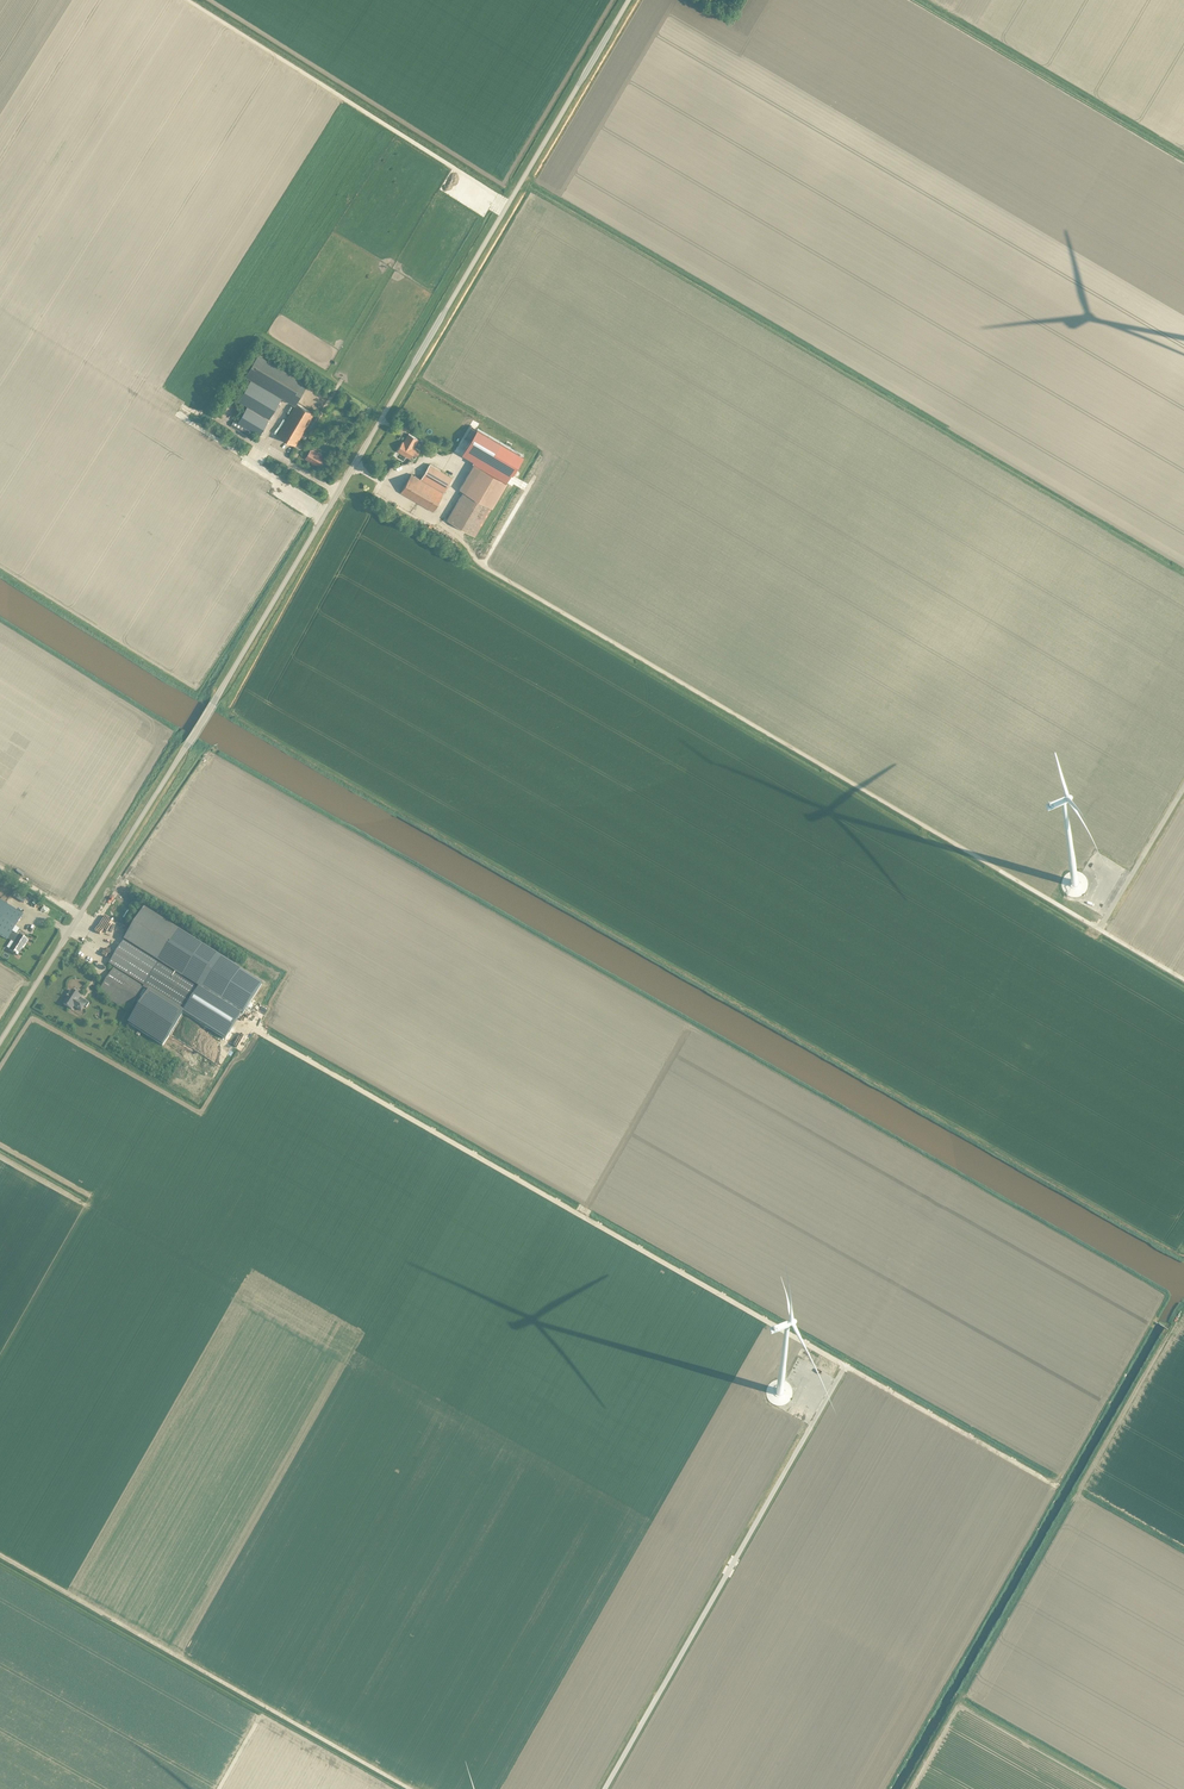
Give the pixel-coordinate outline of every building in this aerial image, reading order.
[(296,402),(307,384),(257,354),(245,375),(295,404),(296,402)] [(281,397),(250,379),(238,399),(269,417),(281,397)] [(277,434),(295,445),(305,429),(314,413),(296,402),(295,404),(277,434)] [(259,434),(268,419),(246,406),(237,421),(259,434)] [(314,413),(305,429),(310,432),(319,416),(314,413)] [(253,431),(242,424),(239,429),(250,436),(253,431)] [(477,427),(466,446),(478,453),(473,460),(472,462),(474,463),(506,482),(511,472),(513,473),(524,455),(522,454),(477,427)] [(397,450),(410,458),(412,453),(416,456),(420,450),(415,447),(415,448),(413,447),(418,439),(408,433),(404,441),(403,441),(397,450)] [(311,449),(306,458),(320,466),(325,458),(321,455),(322,453),(316,450),(315,452),(311,449)] [(430,463),(420,479),(444,492),(452,477),(430,463)] [(464,491),(447,519),(475,535),(491,507),(506,482),(474,463),(459,488),(464,491)] [(444,492),(420,479),(411,473),(400,492),(433,511),(444,492)] [(10,895),(23,903),(27,897),(14,889),(10,895)] [(0,900),(0,935),(7,939),(7,938),(11,931),(22,914),(0,900)] [(143,910),(124,940),(124,941),(156,961),(157,961),(157,960),(176,930),(143,910)] [(97,923),(95,927),(101,931),(104,927),(97,923)] [(157,960),(180,975),(199,945),(176,930),(157,960)] [(11,931),(7,938),(14,942),(9,950),(14,953),(14,954),(15,954),(17,955),(24,945),(27,941),(18,935),(11,931)] [(156,961),(124,941),(109,964),(114,967),(141,985),(156,961)] [(141,985),(142,985),(141,986),(147,989),(181,1010),(197,985),(180,975),(157,960),(157,961),(156,961),(141,985)] [(114,967),(98,993),(126,1010),(141,986),(142,985),(141,985),(114,967)] [(77,970),(69,984),(75,988),(84,974),(77,970)] [(92,980),(86,976),(82,982),(88,986),(92,980)] [(60,1002),(66,1006),(68,1002),(72,1004),(72,1005),(77,1008),(80,1004),(83,1005),(85,1001),(76,995),(76,994),(68,989),(68,990),(66,989),(63,994),(64,995),(60,1002)] [(126,1022),(160,1043),(181,1010),(147,989),(126,1022)]
